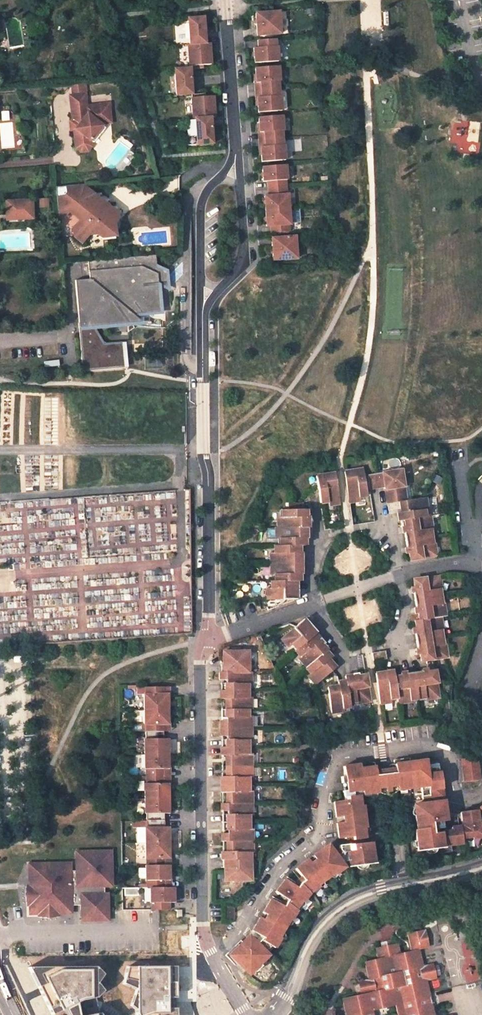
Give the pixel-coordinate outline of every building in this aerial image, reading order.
[(280,12),(257,13),(258,35),(281,34),(280,12)] [(204,17),(188,18),(190,44),(207,43),(204,17)] [(277,46),(276,39),(259,40),(259,48),(255,48),(256,63),(279,61),(278,46),(277,46)] [(190,44),(191,68),(192,68),(200,68),(200,65),(212,64),(211,43),(207,43),(190,44)] [(279,66),(256,68),(257,83),(261,83),(262,90),(279,89),(279,81),(280,81),(279,66)] [(176,69),(178,95),(193,94),(192,68),(191,68),(176,69)] [(279,89),(262,90),(262,97),(258,97),(259,112),(282,111),(281,96),(280,96),(279,89)] [(84,93),(69,95),(72,121),(76,121),(76,126),(75,128),(73,128),(75,147),(80,151),(87,150),(90,146),(89,140),(103,123),(109,122),(107,103),(85,106),(84,93)] [(193,95),(195,118),(197,118),(212,117),(216,117),(214,95),(202,96),(202,94),(201,94),(193,95)] [(282,116),(259,117),(260,132),(264,132),(265,139),(282,138),(282,131),(283,131),(282,116)] [(214,143),(212,117),(197,118),(198,144),(214,143)] [(282,138),(265,139),(265,146),(261,146),(262,161),(285,160),(284,145),(283,145),(282,138)] [(285,165),(262,166),(263,181),(268,181),(268,188),(286,187),(285,180),(286,180),(285,165)] [(55,186),(57,217),(63,217),(68,212),(67,207),(71,207),(83,217),(84,221),(79,221),(73,228),(74,237),(81,243),(88,235),(96,234),(98,238),(111,237),(110,222),(111,222),(113,221),(114,219),(114,217),(113,216),(112,215),(110,214),(109,214),(103,215),(102,207),(101,192),(88,194),(87,183),(55,186)] [(286,194),(286,187),(268,188),(269,195),(264,196),(265,211),(288,209),(287,194),(286,194)] [(32,217),(30,198),(4,200),(6,219),(32,217)] [(49,207),(49,198),(39,199),(40,207),(49,207)] [(288,209),(265,211),(266,226),(270,226),(271,233),(289,232),(288,224),(289,224),(288,209)] [(296,258),(295,236),(271,237),(273,259),(296,258)] [(94,327),(108,316),(112,326),(130,312),(126,309),(134,303),(139,309),(161,313),(159,283),(163,274),(158,271),(158,269),(157,255),(89,260),(89,266),(90,279),(75,281),(78,323),(79,323),(80,335),(83,371),(124,368),(123,357),(122,357),(118,343),(104,343),(94,327)] [(159,284),(168,289),(167,272),(158,269),(158,271),(163,274),(159,283),(159,284)] [(112,326),(138,322),(133,315),(161,313),(139,309),(134,303),(126,309),(130,312),(112,326)] [(345,471),(349,501),(360,499),(360,496),(367,495),(363,468),(345,471)] [(432,527),(430,513),(424,514),(423,507),(426,507),(424,495),(404,498),(402,484),(404,484),(401,468),(368,473),(370,487),(385,485),(387,501),(402,499),(404,509),(397,511),(398,518),(402,518),(403,524),(401,525),(402,533),(404,532),(405,546),(404,546),(405,554),(409,553),(410,560),(416,559),(423,558),(422,556),(436,554),(434,542),(431,542),(429,527),(432,527)] [(338,503),(334,472),(316,475),(320,502),(328,501),(328,505),(338,503)] [(304,545),(304,533),(299,534),(299,527),(302,527),(302,521),(306,521),(306,508),(301,508),(301,502),(287,502),(287,509),(281,509),(281,517),(276,517),(276,528),(274,528),(274,539),(278,539),(278,545),(273,545),(272,554),(269,554),(269,575),(273,575),(273,582),(270,582),(270,589),(266,589),(266,599),(282,599),(282,600),(297,599),(297,589),(295,589),(296,582),(300,582),(299,545),(304,545)] [(182,537),(182,551),(191,551),(191,536),(182,537)] [(442,628),(441,616),(445,616),(443,601),(440,601),(438,588),(441,587),(439,576),(424,578),(424,576),(412,578),(413,585),(410,586),(411,591),(412,591),(414,605),(413,605),(414,612),(416,611),(417,617),(413,618),(414,626),(411,626),(412,633),(413,632),(415,647),(414,647),(415,653),(418,653),(419,659),(446,656),(444,643),(441,643),(440,629),(442,628)] [(297,657),(304,667),(304,668),(308,673),(306,676),(312,685),(330,671),(323,662),(329,657),(324,651),(325,650),(321,644),(323,643),(319,637),(317,639),(309,628),(310,626),(303,617),(291,627),(292,628),(281,637),(287,645),(290,643),(294,649),(293,649),(298,656),(297,657)] [(369,649),(370,658),(383,657),(382,648),(369,649)] [(248,754),(248,741),(251,741),(251,716),(248,716),(248,710),(250,710),(250,697),(247,697),(247,685),(250,685),(250,671),(247,671),(247,651),(221,651),(221,661),(223,662),(223,666),(218,666),(218,672),(217,672),(217,679),(223,679),(223,683),(218,684),(219,700),(226,699),(226,710),(219,710),(219,718),(223,718),(223,722),(219,722),(219,729),(218,729),(218,737),(224,737),(224,741),(219,741),(220,756),(227,756),(228,777),(220,777),(221,793),(227,793),(228,804),(218,804),(218,811),(225,811),(225,815),(220,815),(220,830),(225,831),(225,835),(220,835),(220,842),(228,842),(228,853),(220,853),(220,868),(225,868),(225,872),(222,872),(222,881),(230,881),(230,884),(240,884),(239,881),(249,881),(249,853),(252,853),(251,829),(248,829),(248,816),(251,816),(251,791),(248,791),(248,778),(251,778),(251,754),(248,754)] [(409,699),(423,697),(423,698),(437,697),(433,670),(426,671),(425,668),(418,669),(418,671),(405,673),(404,671),(398,672),(398,675),(392,676),(392,671),(381,672),(381,670),(372,671),(376,701),(387,700),(387,698),(395,697),(396,702),(409,700),(409,699)] [(344,700),(351,699),(352,700),(365,699),(361,672),(354,673),(354,670),(348,671),(348,674),(340,675),(340,679),(333,680),(334,689),(323,690),(326,711),(338,710),(338,706),(345,705),(344,700)] [(159,687),(141,687),(141,694),(139,694),(140,709),(163,709),(163,694),(158,694),(159,687)] [(163,709),(140,709),(140,724),(141,724),(141,731),(159,731),(159,724),(164,724),(163,709)] [(159,738),(159,731),(141,731),(142,739),(140,739),(141,754),(164,753),(164,738),(159,738)] [(164,768),(164,753),(141,754),(141,769),(142,769),(142,776),(160,776),(160,768),(164,768)] [(395,770),(375,773),(373,761),(343,766),(344,776),(343,776),(344,784),(347,784),(348,792),(355,791),(363,790),(364,794),(420,785),(421,797),(446,794),(442,769),(440,769),(427,771),(427,765),(425,757),(410,760),(409,755),(393,757),(395,770)] [(461,759),(465,781),(478,779),(474,757),(461,759)] [(160,783),(160,776),(142,776),(142,783),(141,783),(141,798),(165,798),(165,783),(160,783)] [(355,791),(348,792),(345,792),(347,803),(352,802),(351,796),(356,796),(355,791)] [(344,840),(358,838),(359,841),(368,839),(367,832),(370,832),(364,800),(361,800),(360,795),(356,796),(351,796),(352,802),(347,803),(337,804),(340,819),(344,819),(345,825),(341,825),(344,840)] [(165,813),(165,798),(141,798),(141,813),(142,813),(143,820),(161,820),(160,813),(165,813)] [(481,835),(481,808),(481,806),(466,808),(469,822),(453,824),(454,828),(448,829),(440,830),(436,831),(434,821),(439,820),(449,819),(447,801),(431,804),(430,801),(416,803),(418,813),(416,813),(418,827),(417,827),(421,851),(450,846),(449,842),(469,839),(468,834),(472,833),(472,836),(481,835)] [(160,827),(161,820),(143,820),(143,827),(142,827),(142,842),(165,843),(165,827),(160,827)] [(165,857),(165,843),(142,842),(142,858),(143,858),(143,865),(161,865),(161,858),(165,857)] [(250,938),(231,957),(250,975),(254,971),(257,973),(262,968),(260,965),(268,957),(266,954),(272,947),(276,949),(285,934),(282,933),(287,925),(289,926),(299,911),(297,909),(300,905),(302,907),(312,894),(324,885),(323,883),(331,876),(333,878),(347,868),(345,867),(351,866),(352,869),(378,865),(374,843),(342,847),(335,853),(336,855),(333,858),(325,849),(314,858),(320,867),(316,870),(309,861),(298,870),(304,879),(300,882),(295,888),(287,882),(277,893),(286,900),(284,903),(282,907),(272,901),(265,915),(268,917),(265,922),(262,920),(254,934),(265,940),(264,943),(258,940),(255,943),(250,938)] [(74,872),(69,872),(69,864),(53,865),(28,865),(28,887),(25,886),(24,896),(26,907),(28,907),(28,910),(33,915),(37,915),(37,918),(47,920),(57,918),(57,915),(70,914),(70,907),(80,907),(80,921),(106,921),(106,894),(103,894),(103,888),(111,888),(110,872),(110,852),(75,852),(75,864),(74,872)] [(166,880),(166,864),(161,865),(143,865),(142,865),(142,880),(144,880),(144,887),(147,887),(161,887),(161,880),(166,880)] [(148,909),(166,909),(166,902),(170,902),(170,887),(161,887),(147,887),(147,902),(148,902),(148,909)] [(425,982),(435,979),(431,963),(422,966),(418,950),(428,948),(423,930),(405,934),(409,951),(400,953),(397,943),(374,949),(376,959),(362,962),(367,980),(357,982),(360,995),(341,999),(345,1014),(433,1014),(425,982)] [(462,945),(464,982),(478,981),(476,944),(462,945)] [(178,965),(129,967),(125,983),(138,989),(132,1005),(140,1011),(139,1014),(179,1014),(179,1007),(172,1008),(171,997),(179,997),(178,965)] [(28,967),(52,1014),(103,1014),(102,1014),(97,1014),(96,999),(106,990),(100,983),(107,975),(99,967),(28,967)]
